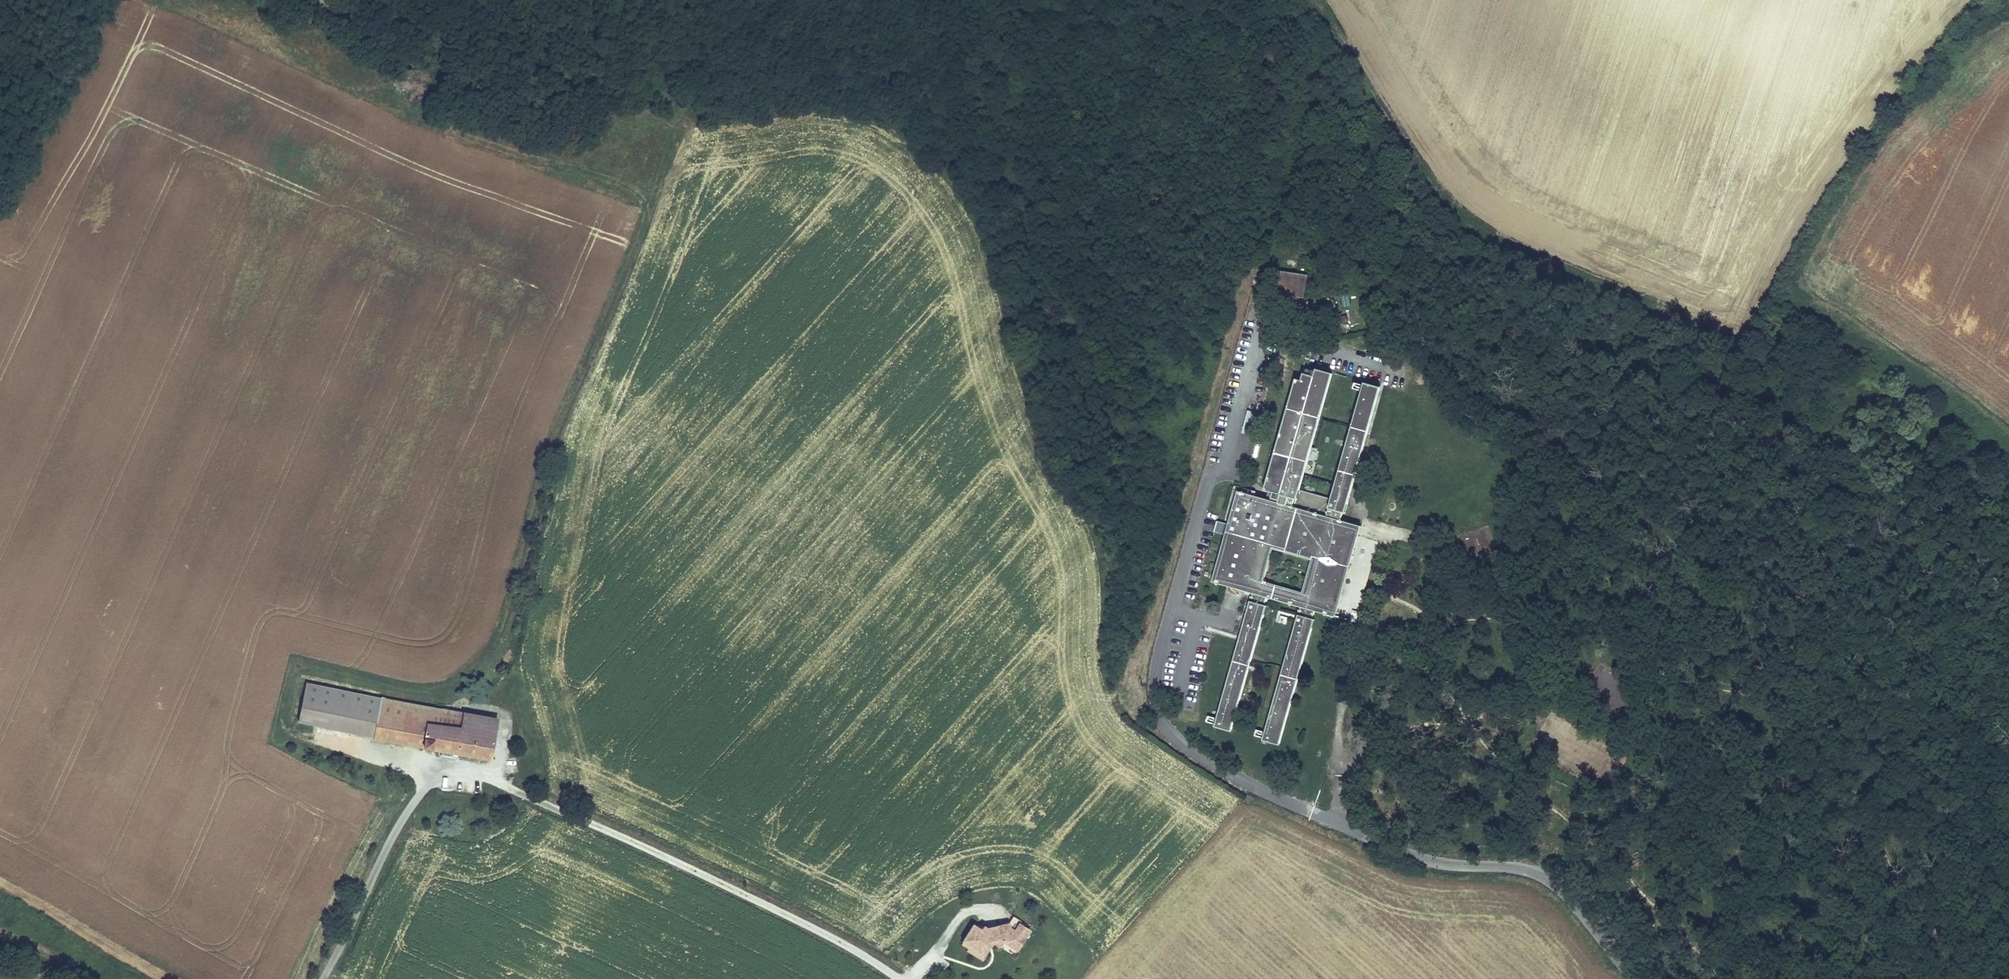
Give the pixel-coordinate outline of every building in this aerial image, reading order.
[(1307,298),(1307,271),(1280,272),(1281,299),(1307,298)] [(1296,373),(1265,485),(1274,488),(1290,492),(1298,494),(1299,489),(1333,368),(1317,363),(1315,370),(1304,367),(1302,375),(1296,373)] [(1330,498),(1326,513),(1343,518),(1382,381),(1365,376),(1330,498)] [(1343,518),(1326,513),(1287,502),(1271,497),(1237,488),(1211,580),(1252,591),(1267,595),(1301,605),(1315,609),(1335,614),(1361,523),(1343,518)] [(1274,488),(1271,497),(1287,502),(1290,492),(1274,488)] [(1326,513),(1330,498),(1299,489),(1298,494),(1290,492),(1287,502),(1326,513)] [(1267,595),(1252,591),(1251,597),(1250,597),(1214,724),(1231,729),(1267,602),(1265,601),(1267,595)] [(1315,609),(1301,605),(1299,611),(1298,611),(1262,738),(1279,743),(1315,616),(1313,615),(1315,609)] [(422,744),(430,705),(305,681),(297,720),(422,744)] [(496,718),(430,705),(422,744),(489,757),(496,718)] [(971,927),(961,945),(967,949),(966,951),(981,960),(987,950),(986,949),(985,946),(986,943),(990,942),(991,943),(999,947),(1001,943),(1003,942),(1013,940),(1020,944),(1029,930),(1018,923),(1013,932),(1008,929),(1007,925),(985,930),(981,928),(979,932),(971,927)] [(1020,944),(1013,940),(1003,942),(1017,950),(1020,944)]
